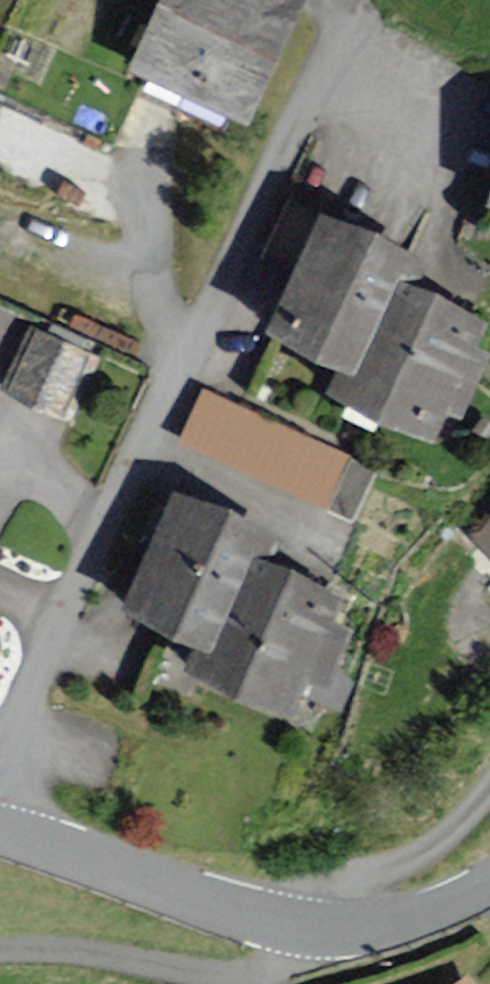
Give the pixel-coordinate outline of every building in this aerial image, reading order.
[(293,0),(177,0),(145,68),(246,116),(300,3),(293,0)] [(350,371),(390,281),(409,290),(419,270),(331,225),(275,334),(336,365),(342,368),(350,371)] [(390,281),(350,371),(342,368),(330,393),(393,421),(433,440),(486,325),(415,292),(409,290),(390,281)] [(90,359),(33,335),(6,397),(64,422),(90,359)] [(203,381),(180,436),(356,510),(379,455),(203,381)] [(208,650),(243,560),(260,566),(273,537),(178,497),(128,616),(193,644),(198,646),(208,650)] [(243,560),(208,650),(198,646),(187,671),(288,715),(338,600),(267,569),(260,566),(243,560)]
